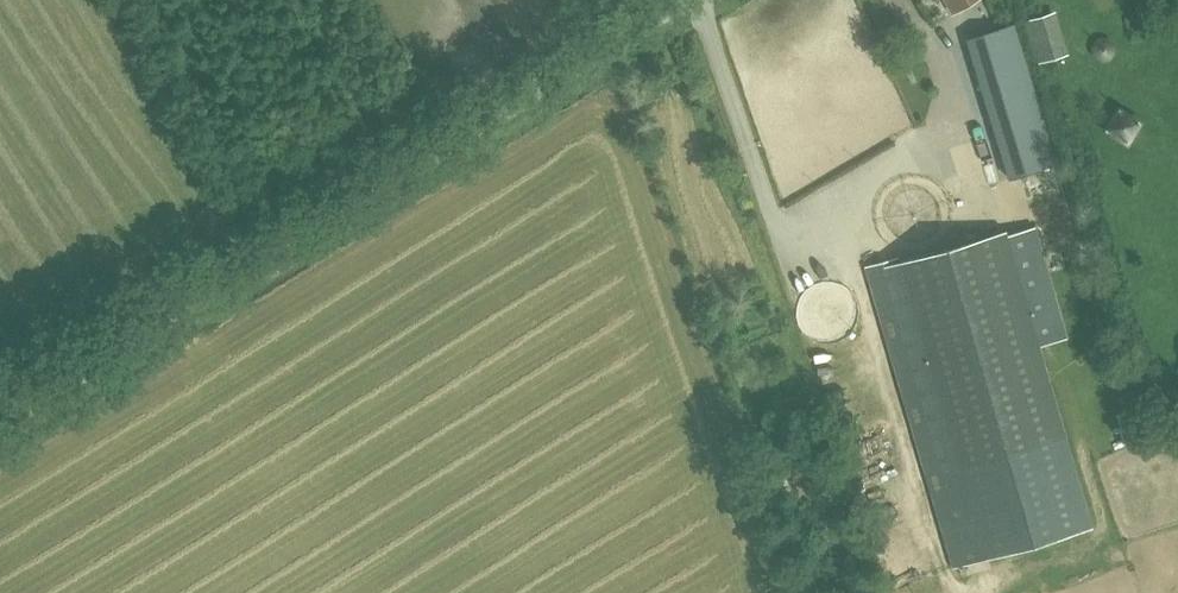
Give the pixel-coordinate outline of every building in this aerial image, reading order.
[(952,14),(975,0),(944,0),(952,14)] [(1049,11),(1024,19),(1028,33),(1053,25),(1049,11)] [(1035,94),(988,108),(1009,177),(1056,162),(1035,94)] [(900,256),(864,266),(906,408),(925,477),(950,570),(954,569),(988,559),(1094,528),(1080,481),(1067,436),(1041,346),(1069,338),(1037,226),(1008,234),(1007,230),(901,261),(900,256)] [(803,314),(813,311),(807,289),(797,291),(803,314)]
